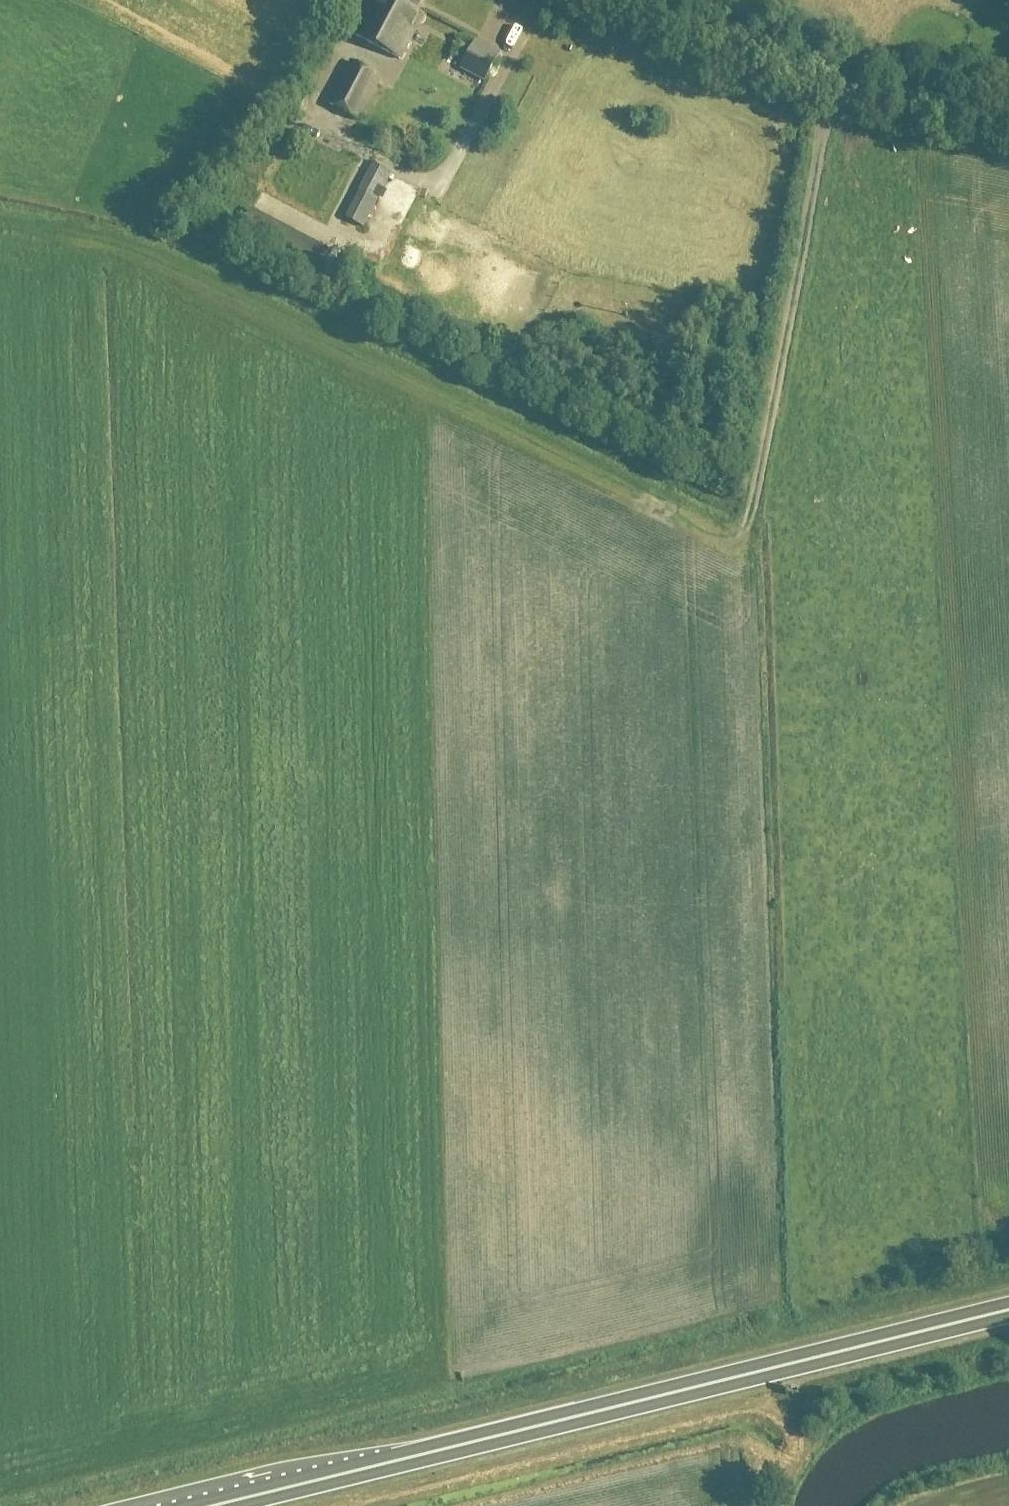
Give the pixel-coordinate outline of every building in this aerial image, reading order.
[(355,37),(399,60),(422,16),(414,12),(420,0),(375,0),(355,37)] [(484,79),(498,53),(474,40),(460,66),(484,79)] [(357,121),(379,78),(351,63),(328,106),(357,121)] [(391,178),(372,168),(357,196),(377,206),(391,178)]
